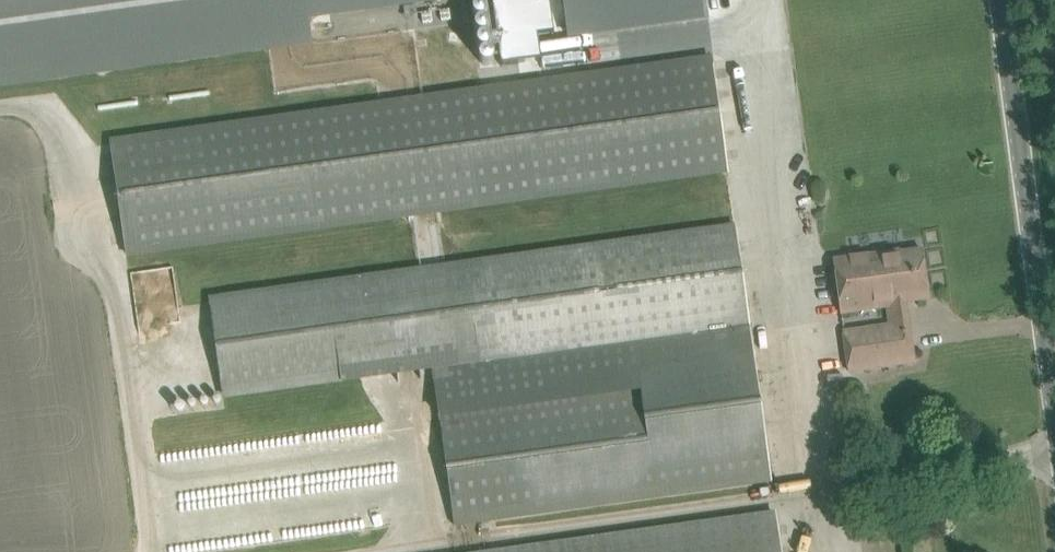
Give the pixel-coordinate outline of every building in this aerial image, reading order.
[(393,0),(0,0),(0,55),(393,0)] [(538,35),(555,32),(550,0),(508,0),(494,2),(503,65),(526,62),(522,37),(538,35)] [(568,29),(707,10),(705,0),(564,0),(568,29)] [(127,257),(729,173),(713,56),(111,139),(127,257)] [(455,527),(773,482),(736,225),(209,300),(224,399),(433,369),(455,527)] [(923,249),(900,252),(900,250),(835,259),(840,290),(843,313),(889,307),(892,333),(846,339),(851,372),(916,363),(911,330),(905,331),(902,305),(908,304),(907,302),(930,299),(923,249)] [(777,510),(481,551),(783,551),(777,510)]
